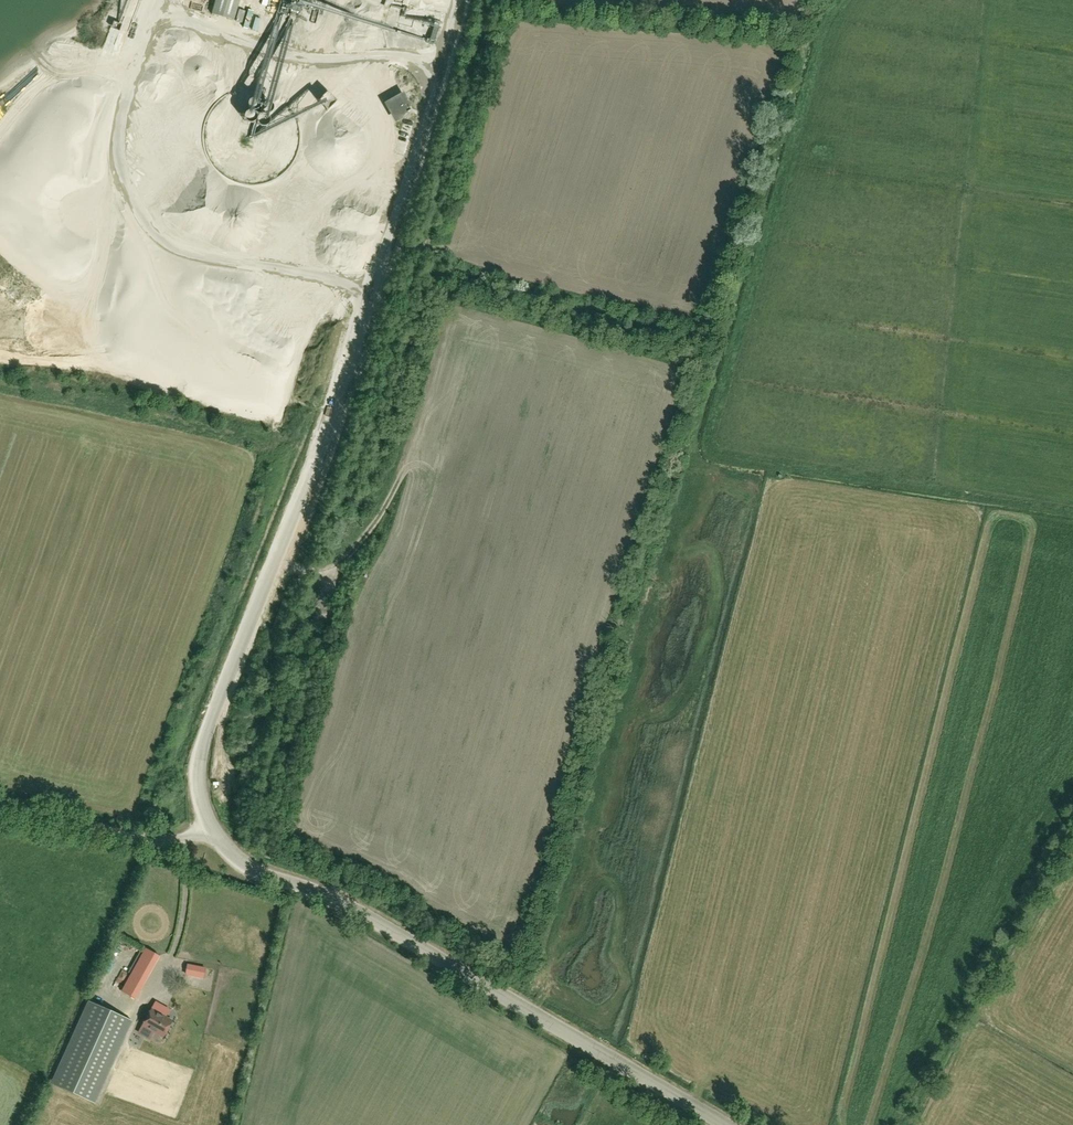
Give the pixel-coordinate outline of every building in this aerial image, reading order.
[(244,0),(220,0),(218,12),(222,12),(222,17),(242,19),(244,0)] [(254,26),(257,12),(251,11),(248,25),(254,26)] [(255,29),(264,30),(266,15),(257,14),(255,29)] [(316,91),(328,104),(338,95),(326,82),(316,91)] [(396,119),(411,111),(402,96),(388,104),(396,119)] [(262,107),(256,115),(265,121),(271,112),(262,107)] [(161,956),(146,948),(122,990),(137,999),(161,956)] [(205,969),(187,966),(185,975),(203,978),(205,969)] [(53,1081),(95,1100),(133,1017),(90,998),(53,1081)] [(151,1011),(143,1026),(138,1034),(149,1040),(153,1032),(163,1038),(172,1022),(151,1011)]
